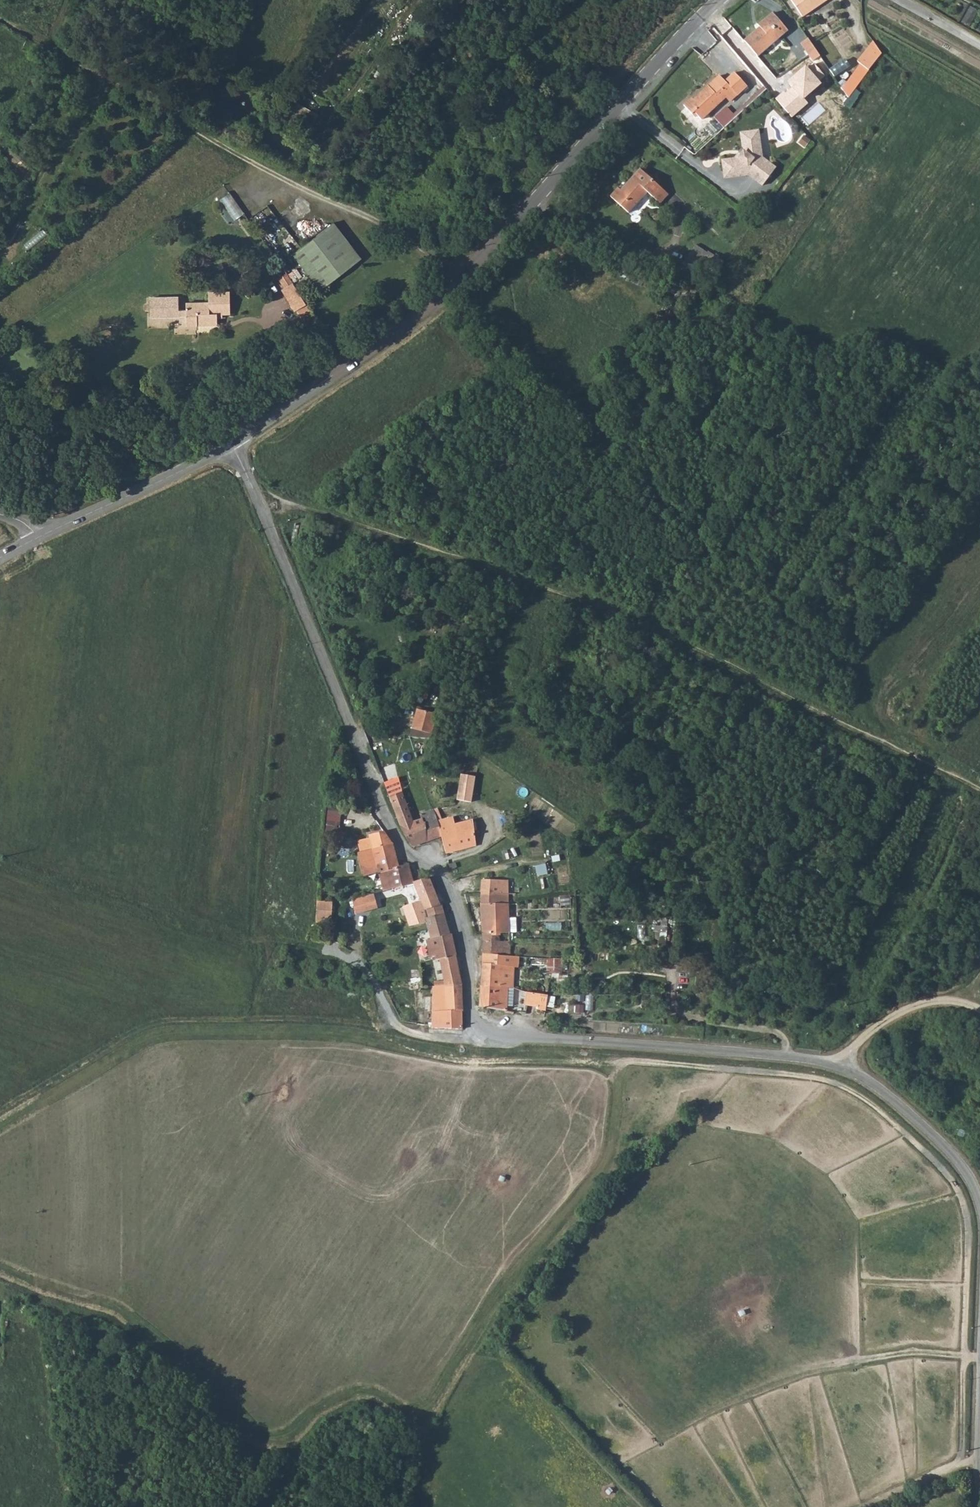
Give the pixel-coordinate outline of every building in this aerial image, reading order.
[(802,17),(826,0),(790,0),(802,17)] [(968,27),(978,11),(971,6),(961,23),(968,27)] [(757,56),(781,35),(787,30),(772,12),(758,25),(759,26),(744,40),(757,56)] [(820,56),(807,38),(800,43),(812,61),(820,56)] [(860,63),(868,70),(881,53),(873,41),(858,61),(860,63)] [(823,76),(830,71),(820,56),(812,61),(823,76)] [(811,63),(791,80),(795,84),(807,98),(826,82),(811,63)] [(851,76),(860,82),(868,70),(860,63),(851,76)] [(683,105),(691,114),(694,112),(697,114),(702,119),(726,96),(728,98),(735,92),(719,75),(693,99),(691,97),(683,105)] [(807,98),(795,84),(787,91),(786,89),(776,97),(792,116),(809,101),(807,98)] [(838,101),(842,104),(848,97),(843,90),(838,97),(840,98),(838,101)] [(762,185),(771,172),(757,162),(761,157),(758,133),(754,130),(743,132),(740,136),(741,147),(742,151),(737,158),(733,159),(721,160),(724,178),(748,174),(762,185)] [(805,145),(810,139),(804,134),(799,141),(805,145)] [(741,147),(733,159),(737,158),(742,151),(741,147)] [(757,162),(771,172),(775,167),(761,157),(757,162)] [(610,196),(628,212),(647,191),(659,203),(667,193),(640,169),(621,190),(618,187),(610,196)] [(235,219),(245,212),(231,191),(221,198),(235,219)] [(332,222),(292,252),(319,289),(360,258),(332,222)] [(284,286),(291,280),(284,271),(277,277),(284,286)] [(290,300),(300,292),(291,280),(284,286),(281,288),(290,300)] [(229,291),(208,291),(208,301),(186,301),(186,308),(178,308),(179,295),(151,295),(150,314),(178,314),(178,313),(187,313),(186,323),(217,323),(217,312),(229,312),(229,291)] [(296,308),(306,301),(300,292),(290,300),(296,308)] [(310,305),(306,301),(296,308),(300,313),(310,305)] [(422,729),(420,737),(431,738),(438,714),(417,708),(412,727),(422,729)] [(410,735),(420,737),(422,729),(412,727),(410,735)] [(460,776),(457,802),(472,804),(475,778),(460,776)] [(384,784),(389,799),(402,793),(397,779),(384,784)] [(401,826),(412,846),(426,840),(424,823),(423,823),(422,818),(414,820),(402,793),(389,799),(393,809),(401,826)] [(424,823),(426,840),(441,835),(442,835),(438,821),(434,809),(420,814),(422,818),(423,823),(424,823)] [(345,830),(339,829),(341,812),(329,811),(325,845),(343,847),(345,830)] [(441,835),(446,854),(477,846),(473,820),(455,825),(453,817),(438,821),(442,835),(441,835)] [(392,844),(384,832),(369,836),(370,840),(358,843),(360,853),(357,853),(364,877),(378,874),(399,868),(399,867),(392,844)] [(538,874),(549,871),(546,862),(536,865),(538,874)] [(408,864),(399,867),(399,868),(378,874),(383,891),(413,884),(408,864)] [(430,878),(414,884),(420,901),(423,910),(425,909),(439,904),(430,878)] [(481,880),(481,893),(508,894),(508,880),(481,880)] [(481,893),(482,922),(509,921),(516,921),(515,918),(508,918),(508,902),(508,894),(481,893)] [(571,894),(559,895),(560,906),(571,905),(571,894)] [(373,895),(352,901),(356,915),(377,909),(373,895)] [(423,910),(420,901),(403,907),(409,926),(425,923),(424,919),(423,910)] [(332,903),(317,902),(316,910),(332,911),(332,903)] [(441,903),(439,904),(425,909),(427,918),(444,914),(441,903)] [(316,910),(316,922),(331,923),(332,911),(316,910)] [(450,935),(444,914),(427,918),(424,919),(425,923),(430,940),(450,935)] [(656,920),(656,935),(667,935),(667,920),(656,920)] [(482,922),(482,935),(501,934),(501,933),(510,933),(509,921),(482,922)] [(482,935),(482,941),(510,942),(510,933),(501,933),(501,934),(482,935)] [(451,935),(450,935),(430,940),(427,941),(432,961),(440,959),(456,955),(451,935)] [(482,941),(482,955),(510,956),(510,942),(482,941)] [(462,986),(456,955),(440,959),(444,982),(445,986),(462,986)] [(482,955),(481,985),(508,986),(508,987),(514,987),(515,970),(516,970),(517,967),(519,967),(519,957),(510,956),(482,955)] [(562,960),(546,959),(546,974),(561,974),(562,960)] [(445,1011),(445,986),(444,982),(434,983),(434,986),(433,986),(432,1028),(462,1028),(462,1011),(445,1011)] [(481,985),(480,1007),(507,1009),(508,987),(508,986),(481,985)] [(462,1011),(462,986),(445,986),(445,1011),(462,1011)] [(594,1010),(595,995),(578,993),(576,1009),(594,1010)] [(538,1011),(546,1012),(548,997),(526,994),(524,1007),(538,1008),(538,1011)]
